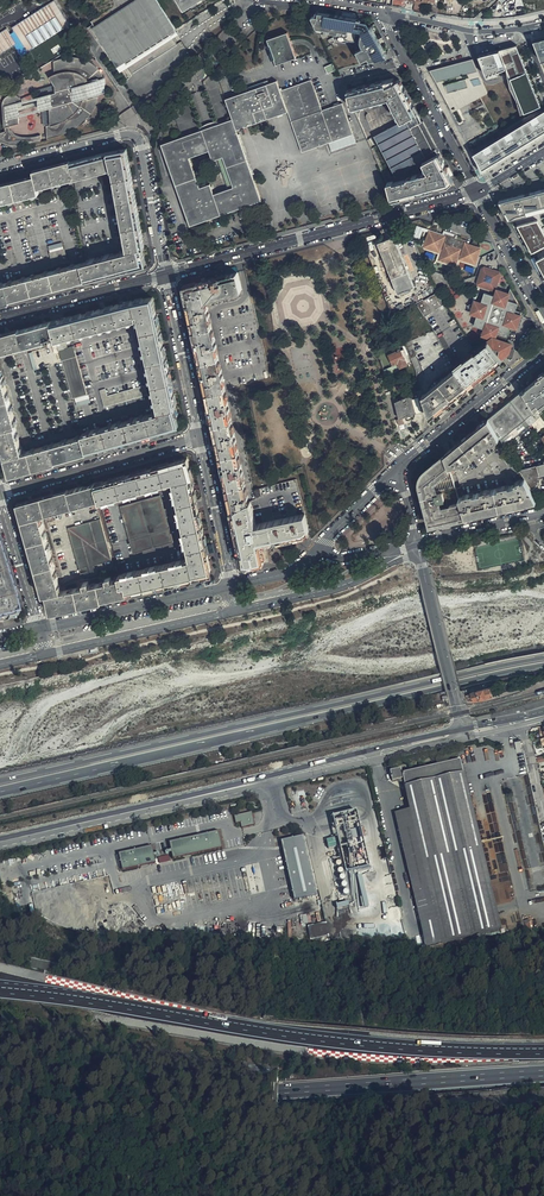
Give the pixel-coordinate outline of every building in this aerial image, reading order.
[(70,24),(55,0),(54,0),(12,27),(14,32),(11,35),(7,29),(0,33),(0,54),(16,44),(23,54),(70,24)] [(127,62),(125,64),(131,73),(175,45),(169,36),(168,36),(167,34),(174,29),(155,0),(135,0),(92,27),(111,58),(113,57),(115,59),(112,60),(116,66),(125,60),(127,62)] [(181,11),(199,0),(175,0),(181,11)] [(385,55),(370,20),(319,12),(319,16),(312,15),(319,33),(324,31),(340,34),(330,38),(332,42),(347,44),(355,41),(357,30),(362,31),(361,41),(364,47),(357,50),(362,61),(367,58),(376,60),(385,55)] [(293,58),(284,33),(264,39),(266,46),(267,45),(272,59),(271,60),(273,65),(293,58)] [(532,44),(541,63),(543,62),(543,41),(532,44)] [(517,44),(480,54),(490,78),(509,70),(526,112),(542,105),(517,44)] [(103,82),(103,81),(102,79),(100,74),(99,71),(96,68),(94,65),(91,63),(88,60),(84,59),(81,57),(77,56),(72,56),(68,56),(62,57),(59,58),(53,61),(55,91),(54,91),(52,94),(51,96),(51,98),(22,106),(21,103),(23,102),(22,101),(21,99),(19,97),(15,95),(13,95),(10,95),(8,96),(6,97),(3,100),(2,104),(4,128),(5,128),(6,131),(0,132),(0,139),(2,141),(5,142),(12,144),(15,145),(20,145),(29,144),(41,141),(40,134),(36,136),(30,137),(25,136),(22,136),(17,134),(15,133),(11,130),(10,130),(10,126),(19,123),(18,111),(52,101),(52,102),(54,104),(54,106),(49,107),(51,124),(46,126),(47,138),(55,137),(68,132),(78,127),(82,124),(85,121),(90,115),(92,112),(95,104),(97,98),(97,92),(97,89),(94,90),(92,85),(103,82)] [(435,73),(451,108),(478,97),(470,77),(480,77),(471,58),(435,73)] [(478,97),(451,108),(454,116),(484,103),(480,96),(487,93),(480,77),(470,77),(478,97)] [(421,122),(400,84),(398,80),(394,81),(392,78),(345,89),(350,107),(352,107),(355,105),(356,106),(361,105),(361,104),(374,101),(374,102),(380,100),(379,99),(388,98),(394,109),(393,109),(395,115),(396,115),(400,122),(374,136),(396,175),(416,165),(419,170),(426,167),(429,171),(419,174),(418,173),(413,174),(413,175),(408,176),(408,178),(394,181),(388,182),(392,199),(450,185),(454,180),(436,148),(438,148),(422,121),(421,122)] [(281,101),(285,110),(300,151),(351,133),(340,103),(320,110),(309,80),(278,91),(275,81),(224,100),(231,119),(162,144),(190,224),(261,199),(251,173),(231,180),(233,186),(214,193),(210,183),(200,186),(189,157),(208,150),(212,160),(222,156),(226,166),(241,161),(234,143),(227,145),(223,133),(236,129),(267,117),(266,115),(276,111),(273,104),(281,101)] [(267,117),(285,110),(281,101),(273,104),(276,111),(266,115),(267,117)] [(482,169),(543,131),(543,110),(474,153),(482,169)] [(231,180),(251,173),(236,129),(223,133),(227,145),(234,143),(241,161),(226,166),(231,180)] [(109,151),(71,161),(75,178),(75,179),(80,177),(80,178),(85,177),(84,175),(94,172),(94,174),(100,172),(100,171),(111,167),(111,169),(113,169),(116,185),(115,185),(116,191),(117,191),(120,208),(118,208),(119,214),(121,214),(124,235),(123,236),(124,241),(126,241),(127,250),(122,251),(122,252),(110,255),(109,254),(103,256),(104,257),(95,259),(94,258),(88,260),(89,261),(82,263),(86,279),(112,272),(145,263),(141,247),(144,246),(126,149),(109,151)] [(71,161),(34,170),(36,176),(0,185),(0,203),(40,192),(39,187),(75,178),(71,161)] [(499,201),(509,219),(517,214),(543,207),(543,189),(499,201)] [(517,225),(531,252),(543,245),(543,232),(537,220),(517,225)] [(422,237),(424,226),(416,225),(414,236),(422,237)] [(472,248),(475,247),(466,244),(467,241),(446,233),(444,236),(431,232),(425,246),(440,252),(440,250),(444,251),(441,260),(456,265),(459,256),(462,257),(462,258),(468,261),(470,254),(477,256),(472,248)] [(414,287),(394,237),(378,243),(398,293),(414,287)] [(481,248),(475,247),(472,248),(477,256),(478,257),(481,248)] [(67,261),(63,249),(49,252),(53,265),(67,261)] [(478,257),(477,256),(470,254),(468,261),(476,263),(478,257)] [(535,260),(543,276),(543,255),(535,260)] [(31,293),(56,287),(82,280),(86,279),(82,263),(0,285),(0,301),(31,293)] [(501,273),(486,268),(485,268),(479,284),(495,289),(497,284),(501,273)] [(228,496),(246,492),(206,299),(242,289),(237,271),(187,285),(184,289),(228,496)] [(509,294),(507,299),(518,303),(511,289),(509,294)] [(514,314),(516,311),(518,303),(507,299),(509,294),(502,291),(498,290),(496,296),(486,292),(482,303),(476,301),(475,304),(473,310),(472,313),(478,315),(474,326),(485,329),(483,334),(486,335),(484,338),(488,342),(501,360),(507,355),(511,344),(505,342),(511,326),(516,328),(520,317),(519,315),(514,314)] [(445,306),(436,292),(418,304),(426,318),(445,306)] [(76,315),(51,322),(55,337),(57,345),(59,352),(66,375),(73,399),(87,395),(73,345),(64,348),(61,337),(138,318),(153,384),(155,392),(159,411),(82,433),(83,435),(87,451),(179,425),(175,408),(177,407),(153,297),(133,300),(103,308),(76,315)] [(50,321),(34,325),(0,335),(0,353),(47,340),(48,344),(51,343),(50,339),(55,337),(51,322),(50,321)] [(456,366),(460,363),(444,338),(440,340),(452,360),(456,366)] [(464,380),(469,386),(493,367),(491,365),(494,363),(495,365),(501,360),(495,351),(488,342),(474,352),(472,353),(471,352),(469,354),(470,355),(460,363),(456,366),(464,380)] [(410,363),(404,349),(396,352),(396,351),(389,354),(393,365),(395,363),(397,368),(410,363)] [(455,369),(464,380),(456,366),(455,366),(456,368),(455,369)] [(428,409),(431,418),(469,386),(464,380),(455,369),(430,390),(426,393),(423,394),(428,409)] [(1,430),(0,430),(0,435),(3,446),(11,474),(23,470),(45,464),(63,459),(77,455),(87,451),(83,435),(23,452),(15,426),(17,425),(13,412),(12,407),(5,385),(4,381),(3,376),(1,376),(0,373),(0,428),(1,430)] [(541,375),(542,377),(538,380),(537,379),(526,387),(527,388),(524,391),(523,391),(535,408),(537,407),(535,404),(538,402),(540,405),(543,402),(543,373),(541,375)] [(105,395),(108,404),(147,393),(144,384),(107,395),(105,395)] [(421,390),(394,402),(399,419),(428,409),(423,394),(421,390)] [(524,390),(489,419),(497,432),(532,403),(524,390)] [(540,405),(538,402),(535,404),(537,407),(535,408),(537,410),(543,405),(543,402),(540,405)] [(532,403),(497,432),(499,436),(504,445),(533,424),(542,418),(542,417),(537,410),(532,403)] [(542,418),(533,424),(538,432),(543,428),(543,421),(542,418)] [(489,419),(444,454),(450,473),(499,436),(497,432),(489,419)] [(450,473),(444,454),(425,470),(422,472),(420,478),(420,481),(420,483),(421,490),(424,490),(429,511),(426,512),(430,526),(465,517),(458,496),(450,473)] [(131,582),(133,591),(194,577),(194,576),(212,572),(191,478),(193,478),(187,459),(95,485),(99,498),(100,502),(174,481),(179,505),(181,512),(192,559),(119,575),(120,578),(122,585),(125,584),(131,582)] [(534,496),(540,489),(537,477),(543,475),(543,463),(519,470),(524,479),(534,496)] [(465,517),(537,501),(534,496),(524,479),(510,485),(458,496),(465,517)] [(51,610),(128,593),(128,592),(125,584),(122,585),(120,578),(112,580),(111,576),(104,577),(105,581),(90,585),(89,581),(81,582),(82,586),(62,591),(40,515),(99,498),(95,485),(95,483),(19,504),(45,595),(48,594),(51,610)] [(261,487),(255,490),(257,496),(263,494),(261,487)] [(247,499),(246,492),(228,496),(231,509),(247,499)] [(174,542),(160,495),(121,507),(134,552),(174,542)] [(250,498),(247,499),(231,509),(232,514),(251,503),(250,498)] [(309,530),(304,511),(255,522),(251,503),(232,514),(243,565),(245,566),(264,562),(264,560),(261,546),(262,545),(261,542),(304,532),(309,530)] [(112,560),(111,557),(107,543),(100,519),(68,528),(80,569),(95,565),(112,560)] [(16,617),(0,564),(0,621),(16,617)] [(96,569),(81,573),(82,577),(97,573),(96,569)] [(495,695),(492,685),(472,690),(473,692),(468,694),(469,700),(474,699),(475,700),(495,695)] [(410,810),(441,943),(499,929),(460,760),(401,773),(400,769),(390,771),(392,781),(403,779),(410,810)] [(368,870),(357,809),(332,814),(337,837),(327,839),(328,848),(339,846),(344,876),(350,875),(352,886),(359,884),(363,907),(368,906),(361,871),(368,870)] [(406,862),(425,947),(441,943),(410,810),(395,813),(406,862)] [(251,813),(233,817),(235,824),(240,823),(241,828),(254,825),(251,813)] [(217,833),(168,844),(172,861),(221,850),(217,833)] [(302,838),(280,843),(293,902),(316,897),(302,838)] [(151,848),(118,856),(122,872),(155,864),(151,848)] [(168,856),(157,858),(159,864),(169,862),(168,856)] [(68,885),(34,891),(36,904),(46,902),(45,897),(52,895),(52,894),(61,892),(69,890),(68,885)] [(309,926),(311,937),(319,936),(317,924),(309,926)]
